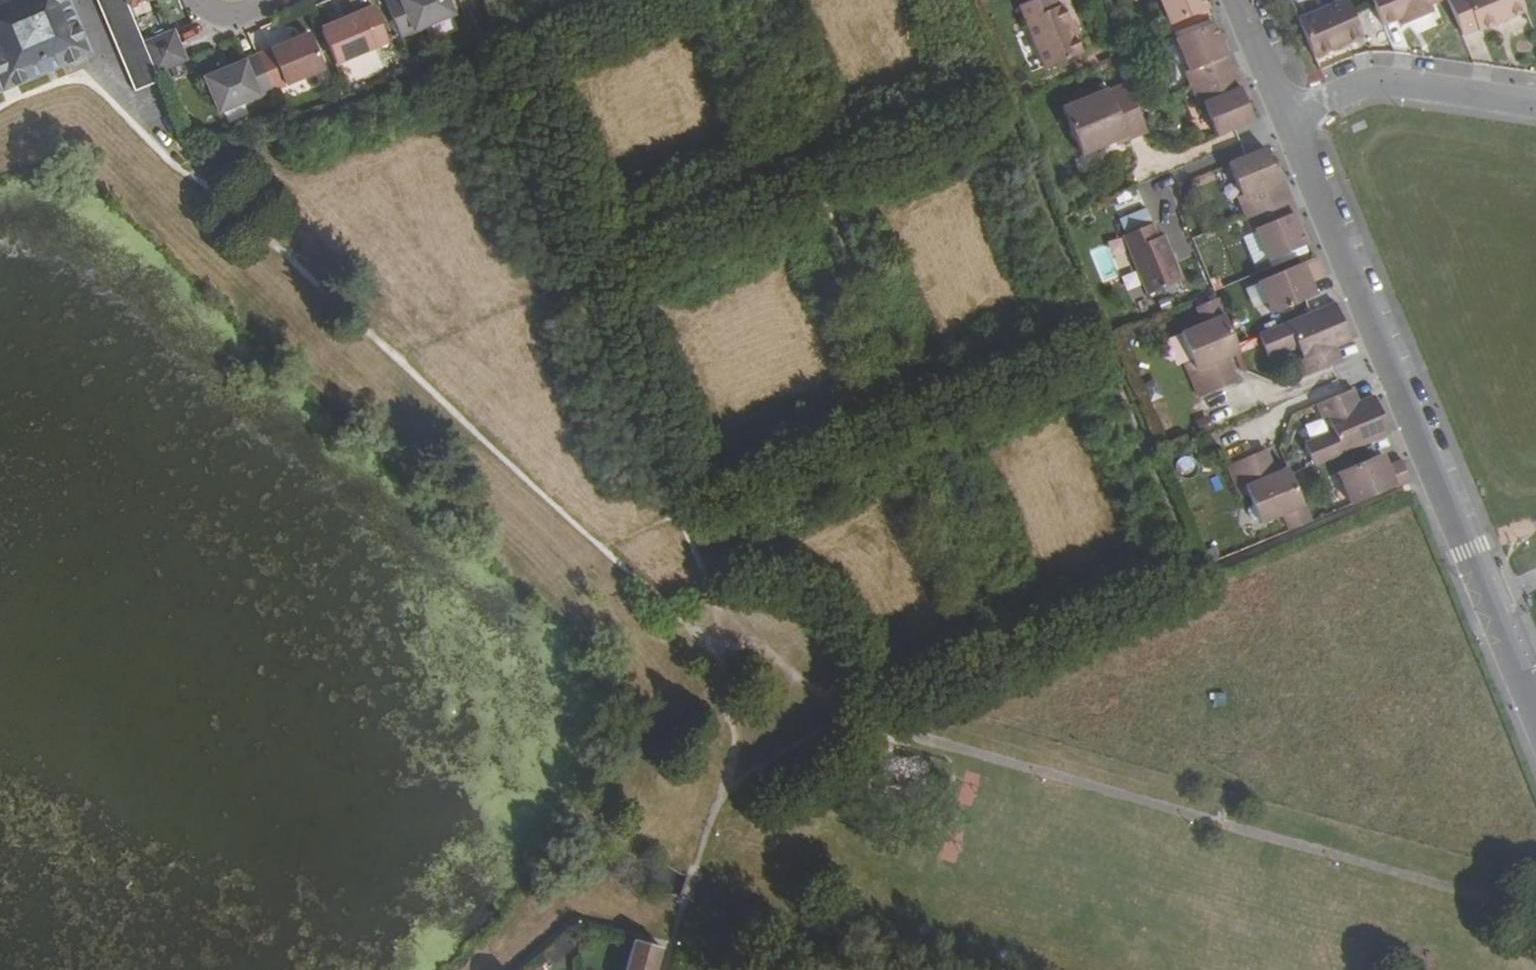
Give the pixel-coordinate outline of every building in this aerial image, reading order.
[(86,55),(64,0),(0,0),(0,90),(86,55)] [(136,90),(159,81),(155,72),(149,58),(144,44),(128,7),(125,0),(98,0),(136,90)] [(452,15),(446,0),(392,0),(385,3),(399,37),(452,15)] [(1082,53),(1062,5),(1058,6),(1056,0),(1032,0),(1018,6),(1045,69),(1082,53)] [(1170,25),(1207,9),(1203,0),(1159,0),(1170,25)] [(1362,36),(1347,0),(1341,0),(1297,18),(1313,56),(1362,36)] [(1382,25),(1418,11),(1420,17),(1441,9),(1437,1),(1440,0),(1371,0),(1382,25)] [(1520,0),(1447,0),(1461,35),(1477,29),(1477,31),(1525,12),(1520,0)] [(335,64),(388,42),(373,8),(320,30),(335,64)] [(1420,17),(1418,11),(1410,14),(1413,21),(1420,17)] [(1189,70),(1184,72),(1190,87),(1237,67),(1229,49),(1224,51),(1220,42),(1212,23),(1176,38),(1189,70)] [(144,44),(149,58),(179,46),(173,32),(165,35),(144,44)] [(271,90),(323,68),(309,35),(257,57),(271,90)] [(1225,40),(1220,42),(1224,51),(1229,49),(1225,40)] [(155,72),(184,60),(179,46),(149,58),(155,72)] [(218,112),(271,90),(257,57),(204,78),(218,112)] [(1237,67),(1190,87),(1198,106),(1203,104),(1216,135),(1253,120),(1245,101),(1240,89),(1245,86),(1237,67)] [(1127,140),(1147,132),(1137,109),(1127,84),(1108,91),(1107,89),(1061,108),(1081,155),(1126,136),(1127,140)] [(1245,86),(1240,89),(1245,101),(1250,99),(1245,86)] [(1241,195),(1237,197),(1245,216),(1291,197),(1283,178),(1278,180),(1273,167),(1265,148),(1228,164),(1241,195)] [(1278,165),(1273,167),(1278,180),(1283,178),(1278,165)] [(1291,197),(1245,216),(1251,231),(1255,229),(1268,260),(1305,245),(1297,226),(1294,218),(1298,216),(1291,197)] [(1123,221),(1128,234),(1145,226),(1140,214),(1123,221)] [(1298,216),(1294,218),(1297,226),(1302,224),(1298,216)] [(1147,294),(1182,280),(1163,235),(1158,238),(1152,224),(1145,226),(1128,234),(1123,236),(1147,294)] [(1316,257),(1258,281),(1271,314),(1315,296),(1310,282),(1308,277),(1321,271),(1316,257)] [(1321,271),(1308,277),(1310,282),(1324,277),(1321,271)] [(1191,360),(1184,363),(1197,396),(1228,384),(1219,360),(1229,356),(1239,353),(1236,345),(1217,299),(1194,308),(1200,322),(1179,331),(1180,333),(1175,338),(1180,348),(1186,349),(1191,360)] [(1335,303),(1258,335),(1267,357),(1297,344),(1303,359),(1298,361),(1304,376),(1334,363),(1328,350),(1335,347),(1350,340),(1335,303)] [(1335,347),(1328,350),(1334,363),(1340,360),(1335,347)] [(1229,356),(1219,360),(1228,384),(1238,380),(1229,356)] [(1352,389),(1346,391),(1351,405),(1358,402),(1352,389)] [(1333,431),(1304,444),(1313,465),(1389,433),(1373,396),(1358,402),(1351,405),(1346,391),(1316,404),(1322,419),(1327,417),(1333,431)] [(1267,449),(1257,453),(1267,477),(1277,472),(1267,449)] [(1257,453),(1226,467),(1241,499),(1248,497),(1253,508),(1248,513),(1252,523),(1259,523),(1260,526),(1282,517),(1287,531),(1310,522),(1290,475),(1287,468),(1277,472),(1267,477),(1257,453)] [(1381,453),(1337,472),(1351,505),(1409,481),(1403,467),(1389,472),(1387,467),(1381,453)] [(1401,461),(1387,467),(1389,472),(1403,467),(1401,461)] [(941,858),(954,863),(961,844),(948,839),(941,858)] [(662,948),(633,939),(625,969),(656,969),(662,948)]
